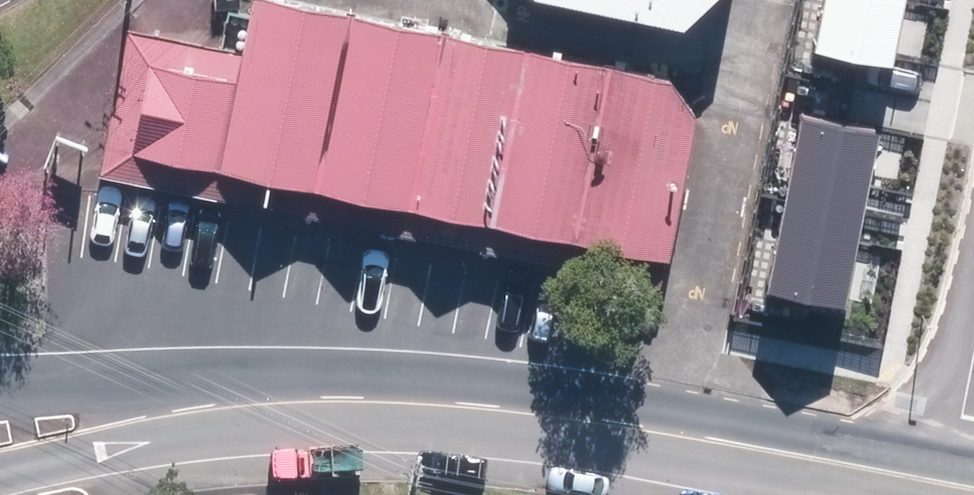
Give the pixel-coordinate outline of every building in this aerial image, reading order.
[(340,0),(275,0),(266,48),(133,22),(110,140),(677,251),(712,73),(340,0)] [(906,0),(826,0),(816,55),(893,69),(906,0)] [(802,116),(767,295),(846,310),(880,132),(802,116)]
